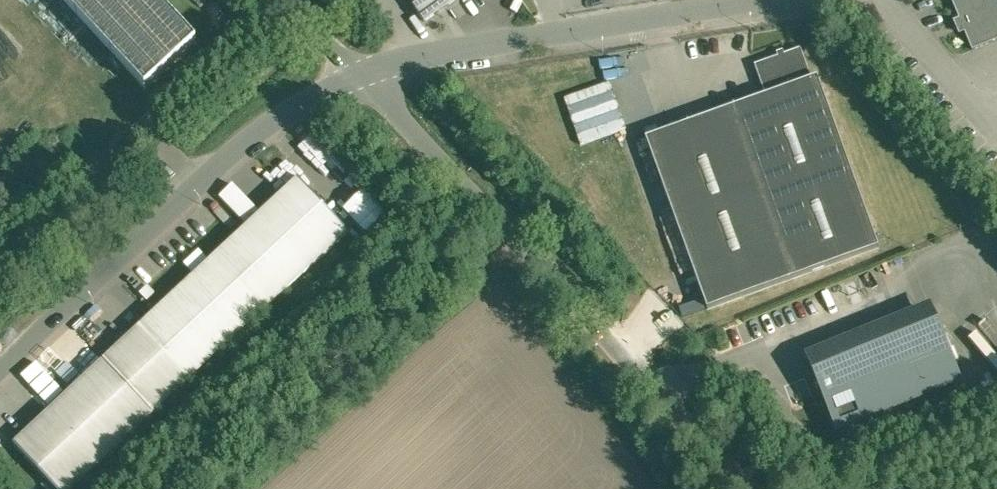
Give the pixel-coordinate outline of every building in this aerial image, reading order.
[(161,0),(65,0),(147,88),(198,40),(161,0)] [(425,24),(458,0),(408,0),(425,24)] [(953,0),(974,50),(996,40),(996,0),(954,0),(953,0)] [(802,48),(756,65),(767,95),(813,79),(802,48)] [(767,95),(647,138),(709,309),(880,247),(819,76),(813,79),(767,95)] [(300,178),(141,327),(190,380),(350,232),(300,178)] [(935,315),(839,354),(865,419),(961,379),(935,315)] [(141,327),(14,444),(55,488),(73,488),(190,380),(141,327)] [(839,354),(811,365),(838,430),(865,419),(839,354)]
